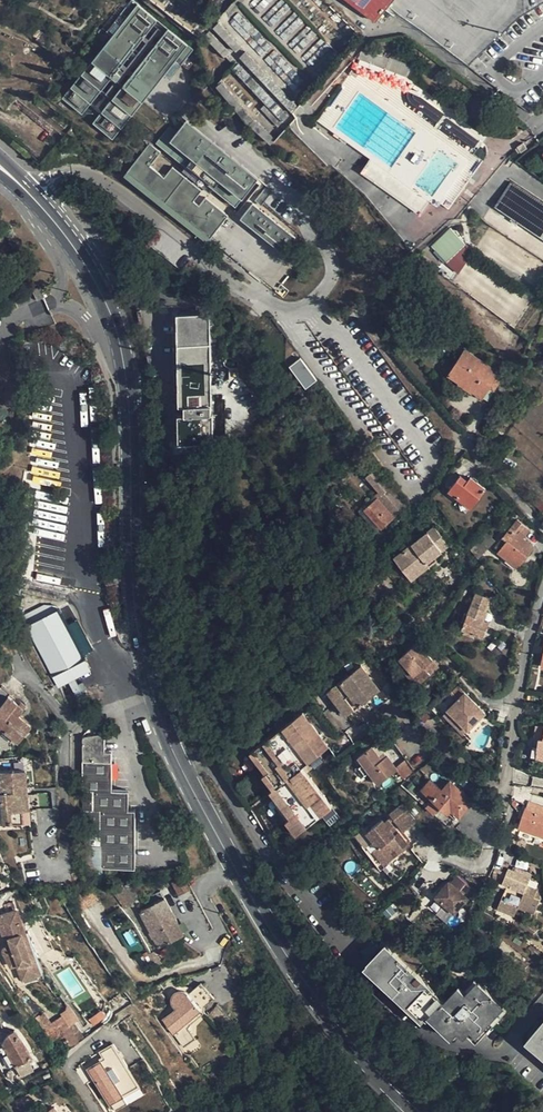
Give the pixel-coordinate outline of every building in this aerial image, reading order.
[(136,4),(132,0),(131,0),(119,15),(124,18),(136,4)] [(375,25),(390,7),(395,0),(345,0),(375,25)] [(111,136),(186,51),(138,7),(61,96),(111,136)] [(65,44),(66,45),(66,44),(66,43),(66,42),(67,41),(68,40),(70,39),(69,39),(59,32),(55,37),(65,44)] [(231,72),(214,87),(265,144),(296,118),(289,110),(296,105),(274,80),(272,82),(246,54),(229,69),(231,72)] [(150,143),(126,176),(208,243),(259,180),(186,122),(178,132),(170,126),(154,147),(150,143)] [(523,143),(517,147),(521,153),(527,148),(523,143)] [(511,183),(495,208),(542,239),(542,203),(511,183)] [(255,199),(262,204),(273,189),(266,184),(255,199)] [(239,219),(282,255),(295,239),(252,203),(239,219)] [(447,261),(464,244),(450,228),(432,245),(447,261)] [(471,254),(464,244),(447,261),(448,263),(459,272),(467,259),(471,254)] [(213,442),(209,313),(177,314),(179,405),(185,405),(185,415),(179,415),(179,443),(213,442)] [(499,371),(465,350),(448,375),(459,381),(458,383),(472,392),(473,391),(476,385),(486,391),(489,387),(494,379),(499,371)] [(288,367),(305,390),(317,381),(300,358),(288,367)] [(499,382),(494,379),(489,387),(494,390),(499,382)] [(482,397),(486,391),(476,385),(473,391),(482,397)] [(426,441),(435,432),(432,429),(423,436),(426,441)] [(27,482),(44,484),(46,470),(29,467),(27,482)] [(365,509),(382,528),(406,506),(390,488),(373,468),(366,475),(382,495),(365,509)] [(470,477),(468,481),(461,476),(449,490),(471,507),(485,488),(470,477)] [(338,518),(333,508),(321,514),(326,524),(338,518)] [(511,557),(519,563),(533,546),(523,538),(530,530),(517,520),(503,537),(507,540),(498,551),(508,560),(511,557)] [(432,559),(435,557),(449,547),(433,523),(413,537),(416,542),(396,556),(406,570),(416,564),(421,571),(434,562),(432,559)] [(371,550),(365,557),(369,561),(375,554),(371,550)] [(517,567),(519,563),(511,557),(508,560),(517,567)] [(411,578),(421,571),(416,564),(406,570),(411,578)] [(490,600),(476,594),(463,628),(465,629),(463,632),(472,636),(474,633),(483,636),(489,622),(482,619),(490,600)] [(21,620),(25,626),(58,685),(90,666),(62,617),(57,608),(45,606),(21,620)] [(437,667),(415,642),(398,657),(407,666),(414,675),(421,669),(427,676),(437,667)] [(360,666),(327,691),(346,715),(379,689),(360,666)] [(414,675),(407,666),(402,670),(416,686),(427,676),(421,669),(414,675)] [(448,709),(467,728),(484,713),(457,685),(449,693),(456,701),(448,709)] [(7,733),(19,742),(32,725),(20,715),(24,709),(8,696),(0,707),(0,728),(7,733)] [(462,734),(467,728),(448,709),(443,714),(462,734)] [(302,713),(254,750),(261,760),(257,763),(265,773),(266,772),(276,786),(272,789),(270,791),(290,818),(299,831),(321,814),(332,829),(342,821),(301,767),(328,746),(302,713)] [(534,738),(539,739),(539,743),(536,759),(542,760),(542,727),(536,725),(534,738)] [(84,810),(84,818),(84,819),(89,822),(89,850),(89,870),(89,877),(99,877),(99,870),(135,870),(135,800),(128,800),(128,795),(128,791),(112,790),(112,753),(105,753),(104,734),(82,739),(83,810),(84,810)] [(382,759),(379,756),(371,746),(357,756),(363,764),(369,772),(378,784),(397,769),(387,756),(382,759)] [(250,753),(257,763),(261,760),(254,750),(250,753)] [(413,770),(406,760),(398,766),(405,775),(413,770)] [(365,775),(369,772),(363,764),(359,767),(365,775)] [(3,812),(9,812),(10,823),(25,822),(24,811),(30,810),(27,770),(0,773),(0,782),(3,812)] [(262,776),(272,789),(276,786),(266,772),(265,773),(262,776)] [(442,789),(430,779),(422,788),(456,820),(473,801),(449,780),(442,789)] [(529,802),(520,828),(542,836),(542,807),(541,806),(529,802)] [(416,820),(403,803),(390,813),(403,830),(416,820)] [(295,834),(299,831),(290,818),(285,821),(295,834)] [(382,819),(367,831),(378,847),(387,856),(396,849),(398,852),(399,853),(410,845),(398,831),(396,834),(390,827),(394,825),(388,818),(384,821),(382,819)] [(387,856),(378,847),(374,850),(384,863),(398,852),(396,849),(387,856)] [(504,872),(498,869),(493,879),(500,882),(504,872)] [(509,870),(507,873),(503,884),(506,885),(498,909),(515,916),(519,908),(534,914),(540,901),(534,898),(536,891),(527,886),(531,875),(524,871),(522,875),(515,872),(509,870)] [(474,891),(457,876),(451,884),(449,882),(437,897),(456,914),(474,891)] [(168,886),(169,885),(169,883),(169,881),(168,880),(166,879),(164,878),(162,879),(161,880),(160,881),(160,883),(161,885),(162,886),(164,887),(166,887),(168,886)] [(184,878),(172,883),(177,896),(189,891),(184,878)] [(123,886),(112,890),(124,908),(133,901),(123,886)] [(157,902),(139,911),(159,948),(183,934),(160,891),(153,894),(157,902)] [(7,946),(3,952),(11,967),(17,966),(22,979),(35,975),(31,965),(37,962),(29,940),(26,940),(15,911),(0,916),(0,928),(4,940),(8,939),(11,945),(7,946)] [(371,942),(362,951),(368,958),(377,947),(371,942)] [(429,1019),(432,1017),(435,1013),(453,1031),(457,1027),(461,1030),(466,1034),(468,1032),(471,1029),(478,1035),(505,1007),(479,983),(468,995),(460,987),(447,1001),(386,945),(369,963),(417,1008),(427,1017),(429,1019)] [(154,952),(145,957),(152,969),(163,962),(154,952)] [(42,976),(37,962),(31,965),(35,975),(36,978),(42,976)] [(423,1021),(427,1017),(417,1008),(369,963),(366,966),(423,1021)] [(82,969),(75,975),(90,996),(98,990),(93,983),(92,983),(82,969)] [(23,983),(36,978),(35,975),(22,979),(23,983)] [(169,1015),(161,1021),(176,1043),(188,1035),(186,1030),(185,1025),(183,1022),(210,1003),(199,986),(186,996),(183,993),(178,992),(173,993),(170,996),(169,1001),(170,1006),(174,1011),(169,1015)] [(508,1010),(505,1007),(478,1035),(471,1029),(468,1032),(478,1041),(508,1010)] [(454,1037),(461,1030),(457,1027),(453,1031),(435,1013),(432,1017),(454,1037)] [(69,1048),(78,1042),(62,1018),(45,1030),(53,1042),(62,1037),(69,1048)] [(531,1039),(542,1049),(542,1025),(531,1039)] [(16,1066),(33,1057),(22,1040),(14,1030),(9,1034),(2,1043),(16,1066)] [(193,1041),(188,1035),(176,1043),(180,1050),(193,1041)] [(531,1039),(528,1043),(542,1055),(542,1049),(531,1039)] [(110,1098),(127,1088),(103,1046),(91,1053),(96,1062),(92,1065),(90,1062),(78,1070),(98,1105),(110,1098)] [(98,1105),(102,1111),(105,1111),(115,1106),(110,1098),(98,1105)]
